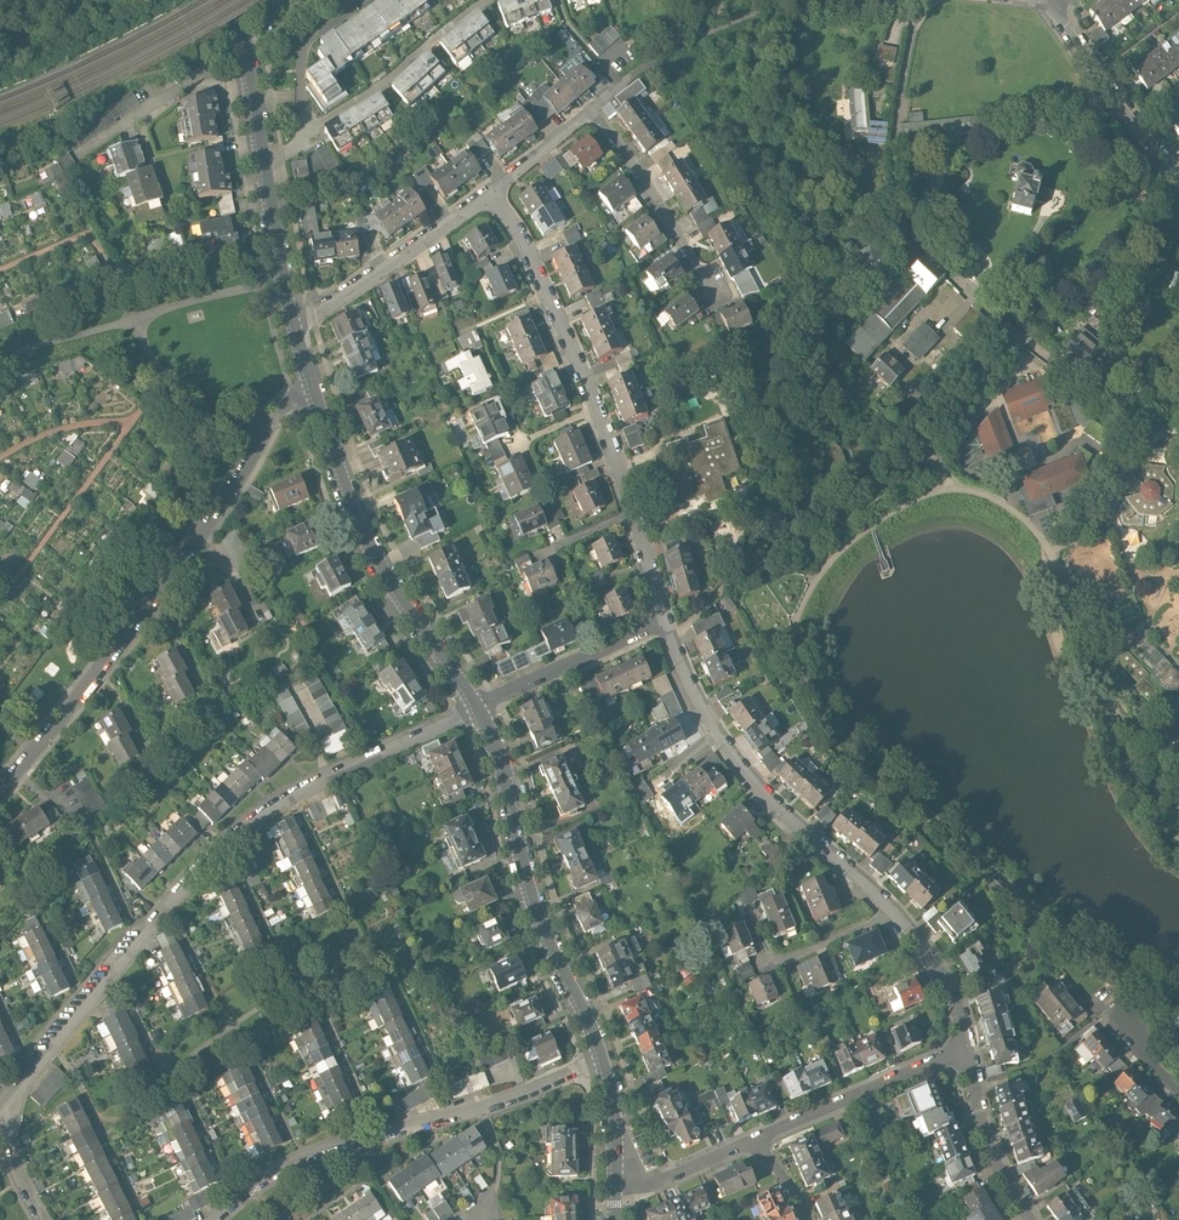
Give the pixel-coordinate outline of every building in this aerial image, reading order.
[(433,11),(428,3),(426,0),(393,0),(376,11),(394,37),(433,11)] [(508,31),(524,25),(515,0),(507,3),(499,6),(508,31)] [(540,18),(533,0),(515,0),(524,25),(540,18)] [(556,12),(551,0),(533,0),(540,18),(556,12)] [(1124,17),(1111,0),(1103,0),(1095,6),(1108,23),(1111,27),(1124,17)] [(1124,17),(1136,8),(1131,0),(1111,0),(1124,17)] [(356,64),(394,37),(376,11),(358,24),(338,37),(356,64)] [(484,47),(497,37),(482,16),(475,22),(469,26),(484,47)] [(1111,27),(1108,23),(1095,34),(1104,46),(1118,36),(1111,27)] [(471,57),(484,47),(469,26),(462,31),(456,36),(471,57)] [(590,46),(600,56),(622,37),(613,26),(590,46)] [(312,80),(316,85),(308,90),(325,115),(352,97),(340,79),(358,67),(356,64),(338,37),(337,36),(324,45),(328,51),(323,55),(331,67),(328,69),(312,80)] [(458,67),(471,57),(456,36),(448,42),(442,46),(458,67)] [(1164,45),(1178,66),(1178,38),(1177,36),(1164,45)] [(1164,45),(1151,54),(1166,75),(1178,66),(1164,45)] [(897,64),(899,49),(881,46),(879,62),(897,64)] [(1153,84),(1166,75),(1151,54),(1138,64),(1153,84)] [(436,87),(448,76),(429,56),(424,62),(417,67),(436,87)] [(579,97),(599,82),(583,62),(564,77),(579,97)] [(424,98),(436,87),(417,67),(410,74),(405,79),(424,98)] [(560,112),(579,97),(564,77),(544,92),(560,112)] [(412,110),(424,98),(405,79),(399,85),(393,90),(412,110)] [(613,104),(620,114),(643,100),(650,95),(643,85),(630,93),(613,104)] [(865,92),(851,93),(855,132),(868,132),(868,142),(885,143),(886,126),(868,125),(865,92)] [(204,97),(205,104),(220,102),(218,94),(204,97)] [(377,101),(369,106),(383,128),(397,120),(383,97),(377,101)] [(52,152),(61,167),(67,178),(79,171),(72,159),(118,129),(116,127),(142,110),(135,98),(52,152)] [(635,136),(657,122),(643,100),(620,114),(628,125),(635,136)] [(205,104),(187,108),(187,127),(183,126),(185,139),(190,138),(191,148),(212,145),(220,143),(217,119),(221,118),(220,102),(205,104)] [(362,110),(354,115),(368,137),(383,128),(369,106),(362,110)] [(519,143),(539,129),(523,107),(504,121),(519,143)] [(346,120),(340,123),(354,146),(368,137),(354,115),(346,120)] [(907,116),(908,125),(922,123),(921,115),(907,116)] [(982,132),(980,118),(899,127),(898,144),(923,141),(924,148),(959,144),(958,135),(982,132)] [(499,157),(519,143),(504,121),(484,135),(499,157)] [(669,141),(657,122),(635,136),(642,148),(647,155),(669,141)] [(332,128),(326,132),(340,155),(354,146),(340,123),(332,128)] [(577,161),(583,169),(605,153),(591,133),(568,148),(577,161)] [(220,143),(212,145),(213,151),(228,149),(227,141),(220,143)] [(151,175),(141,147),(110,157),(113,165),(116,165),(119,176),(116,177),(118,185),(131,182),(141,212),(160,205),(165,204),(154,174),(151,175)] [(463,184),(481,172),(466,147),(447,160),(463,184)] [(570,166),(577,161),(568,148),(561,154),(570,166)] [(228,149),(213,151),(214,159),(223,158),(228,158),(228,149)] [(570,166),(561,154),(539,169),(548,182),(570,166)] [(664,172),(676,193),(702,178),(690,157),(664,172)] [(223,158),(214,159),(193,163),(193,171),(191,172),(196,186),(203,201),(219,199),(235,197),(232,181),(227,181),(223,158)] [(444,196),(463,184),(447,160),(429,172),(444,196)] [(308,162),(294,164),(298,195),(312,193),(308,162)] [(1025,178),(1017,209),(1037,213),(1041,199),(1047,201),(1050,189),(1044,187),(1045,180),(1039,178),(1040,171),(1038,166),(1030,164),(1024,167),(1022,175),(1025,178)] [(624,173),(598,191),(613,211),(638,193),(624,173)] [(676,193),(687,214),(714,199),(702,178),(676,193)] [(407,221),(427,208),(410,185),(391,198),(407,221)] [(541,185),(518,201),(529,217),(552,200),(541,185)] [(235,197),(219,199),(221,207),(237,203),(235,197)] [(388,235),(407,221),(391,198),(372,212),(388,235)] [(552,200),(529,217),(543,236),(566,219),(552,200)] [(13,214),(11,203),(0,205),(0,216),(13,214)] [(237,203),(221,207),(224,220),(239,216),(237,203)] [(160,205),(141,212),(145,226),(166,220),(160,205)] [(334,230),(320,231),(317,212),(302,214),(303,225),(305,238),(312,237),(315,262),(327,260),(337,259),(334,230)] [(638,250),(660,236),(647,216),(624,230),(638,250)] [(707,234),(719,257),(746,243),(733,220),(707,234)] [(233,222),(203,229),(205,244),(220,240),(223,256),(243,251),(241,241),(236,241),(233,222)] [(577,224),(564,232),(570,245),(584,237),(577,224)] [(498,243),(486,225),(466,238),(477,256),(498,243)] [(337,259),(359,256),(356,227),(334,230),(337,259)] [(719,257),(731,280),(758,266),(746,243),(719,257)] [(578,245),(552,256),(557,266),(560,275),(586,264),(578,245)] [(431,258),(442,292),(460,286),(449,252),(431,258)] [(893,252),(864,261),(882,319),(907,293),(893,252)] [(671,253),(644,271),(657,290),(684,272),(671,253)] [(516,288),(503,262),(482,272),(495,299),(516,288)] [(98,263),(89,268),(99,287),(107,283),(98,263)] [(563,282),(569,295),(594,284),(586,264),(560,275),(563,282)] [(935,264),(916,284),(935,304),(954,286),(935,264)] [(424,271),(407,277),(421,315),(438,309),(424,271)] [(412,310),(400,280),(382,288),(393,317),(412,310)] [(907,293),(882,319),(852,348),(871,366),(935,304),(916,284),(907,293)] [(602,291),(589,295),(593,308),(606,305),(602,291)] [(675,329),(699,311),(685,292),(661,310),(675,329)] [(728,307),(737,328),(761,319),(752,297),(728,307)] [(981,303),(961,325),(979,341),(999,319),(981,303)] [(603,308),(579,318),(588,340),(612,329),(603,308)] [(16,322),(11,310),(0,315),(0,329),(16,322)] [(330,324),(338,342),(369,329),(361,311),(330,324)] [(533,325),(527,314),(504,325),(514,346),(537,335),(533,325)] [(338,342),(345,360),(376,348),(369,329),(338,342)] [(612,329),(588,340),(596,358),(620,348),(612,329)] [(1081,329),(1060,355),(1081,372),(1102,346),(1081,329)] [(483,347),(475,330),(455,338),(463,355),(470,352),(483,347)] [(933,332),(913,353),(923,364),(944,342),(933,332)] [(542,345),(537,335),(514,346),(524,367),(547,356),(542,345)] [(345,360),(352,378),(383,366),(376,348),(345,360)] [(460,366),(466,382),(488,373),(481,357),(473,360),(470,352),(463,355),(444,364),(447,372),(460,366)] [(620,356),(621,368),(634,367),(634,355),(620,356)] [(84,356),(73,359),(76,371),(87,368),(84,356)] [(893,359),(878,373),(896,392),(911,377),(893,359)] [(62,362),(65,375),(75,372),(72,360),(62,362)] [(494,389),(488,373),(466,382),(453,387),(457,397),(470,391),(473,398),(494,389)] [(530,385),(537,400),(563,388),(559,379),(557,373),(530,385)] [(631,375),(607,385),(616,405),(639,395),(631,375)] [(1044,378),(1002,395),(1012,420),(1020,417),(1022,422),(1032,418),(1048,411),(1046,406),(1054,403),(1044,378)] [(537,400),(543,415),(570,403),(566,394),(563,388),(537,400)] [(909,392),(904,396),(909,402),(913,400),(921,409),(933,396),(924,388),(914,398),(909,392)] [(355,406),(362,421),(393,408),(386,393),(355,406)] [(639,395),(616,405),(620,415),(624,424),(635,420),(647,414),(639,395)] [(501,416),(494,399),(469,411),(476,427),(501,416)] [(1067,401),(1052,406),(1063,432),(1077,427),(1067,401)] [(1014,445),(1000,406),(979,428),(990,457),(995,470),(1021,461),(1014,445)] [(362,421),(368,437),(379,433),(399,424),(393,408),(362,421)] [(509,432),(501,416),(476,427),(483,444),(498,437),(509,432)] [(703,426),(707,435),(697,439),(688,442),(686,436),(665,444),(685,500),(706,492),(710,503),(729,497),(725,485),(722,477),(742,470),(727,428),(723,418),(703,426)] [(1158,418),(1147,427),(1157,439),(1168,429),(1158,418)] [(636,423),(622,429),(630,451),(646,446),(636,423)] [(583,435),(579,427),(553,439),(560,456),(587,444),(583,435)] [(1147,447),(1157,439),(1147,427),(1137,436),(1147,447)] [(368,437),(365,438),(373,456),(377,454),(386,450),(379,433),(368,437)] [(69,449),(80,456),(88,444),(77,437),(69,449)] [(483,444),(494,468),(509,461),(498,437),(483,444)] [(386,450),(377,454),(389,482),(425,467),(413,439),(386,450)] [(1097,477),(1091,462),(1098,452),(1085,443),(1078,454),(1055,463),(1027,473),(1031,486),(1025,488),(1035,514),(1061,504),(1057,492),(1065,489),(1097,477)] [(591,453),(587,444),(560,456),(567,473),(594,461),(591,453)] [(66,449),(60,461),(72,468),(79,456),(66,449)] [(494,468),(501,483),(529,470),(522,455),(509,461),(494,468)] [(1159,477),(1141,467),(1121,505),(1138,515),(1143,505),(1159,477)] [(501,483),(508,498),(535,485),(529,470),(501,483)] [(36,490),(44,480),(32,471),(25,481),(36,490)] [(268,490),(276,511),(309,499),(299,476),(268,490)] [(594,479),(572,490),(583,514),(606,503),(594,479)] [(131,489),(129,488),(127,500),(155,507),(159,488),(133,482),(131,489)] [(245,494),(256,503),(262,494),(250,485),(245,494)] [(393,497),(402,518),(429,507),(420,486),(393,497)] [(513,512),(523,536),(547,526),(540,509),(537,502),(513,512)] [(552,504),(540,509),(547,526),(559,521),(552,504)] [(402,518),(410,539),(437,528),(429,507),(402,518)] [(286,530),(295,557),(324,545),(316,519),(286,530)] [(616,532),(590,544),(600,567),(627,556),(616,532)] [(1141,544),(1138,533),(1127,537),(1130,548),(1141,544)] [(427,556),(436,576),(463,564),(454,543),(427,556)] [(665,563),(668,571),(694,562),(688,543),(661,552),(665,563)] [(326,586),(331,598),(352,585),(338,556),(316,569),(319,574),(315,576),(321,589),(326,586)] [(533,593),(559,582),(549,558),(523,569),(533,593)] [(671,581),(674,589),(701,580),(694,562),(668,571),(671,581)] [(436,576),(446,597),(473,584),(463,564),(436,576)] [(599,587),(605,582),(599,573),(592,578),(599,587)] [(229,583),(210,596),(220,616),(237,608),(241,605),(229,583)] [(626,584),(602,595),(613,619),(637,607),(626,584)] [(491,594),(458,609),(464,622),(467,620),(474,636),(478,634),(504,622),(497,607),(491,594)] [(344,616),(355,632),(373,619),(362,602),(344,616)] [(220,616),(216,618),(221,627),(228,641),(233,638),(247,629),(237,608),(220,616)] [(569,612),(540,626),(546,639),(553,652),(582,639),(569,612)] [(691,630),(695,639),(712,630),(722,625),(717,617),(691,630)] [(373,619),(355,632),(367,651),(386,638),(373,619)] [(504,622),(478,634),(486,652),(512,640),(504,622)] [(228,641),(221,627),(211,634),(227,660),(240,652),(233,638),(228,641)] [(1127,658),(1157,639),(1147,627),(1117,646),(1127,658)] [(695,639),(690,642),(702,665),(724,653),(712,630),(695,639)] [(553,652),(546,639),(525,648),(532,661),(553,652)] [(1178,679),(1178,666),(1156,641),(1141,655),(1170,687),(1178,679)] [(525,648),(518,651),(524,665),(532,661),(525,648)] [(174,651),(158,660),(169,681),(182,674),(186,672),(178,657),(174,651)] [(518,651),(497,660),(503,674),(524,665),(518,651)] [(724,653),(702,665),(714,688),(736,676),(724,653)] [(643,655),(618,666),(628,688),(652,677),(643,655)] [(379,676),(391,695),(416,679),(403,660),(379,676)] [(618,666),(594,677),(599,690),(603,700),(628,688),(618,666)] [(313,669),(299,677),(333,736),(347,729),(313,669)] [(169,681),(165,684),(177,705),(194,696),(190,690),(182,674),(169,681)] [(667,675),(652,681),(661,702),(650,709),(657,726),(673,717),(683,711),(667,675)] [(577,700),(599,690),(594,677),(571,686),(577,700)] [(416,679),(391,695),(403,713),(427,697),(416,679)] [(286,683),(273,692),(300,744),(314,736),(286,683)] [(724,691),(712,700),(725,717),(727,716),(742,704),(734,694),(729,698),(724,691)] [(742,704),(727,716),(741,734),(760,720),(764,717),(750,698),(742,704)] [(521,707),(529,728),(550,720),(542,699),(521,707)] [(120,709),(99,720),(111,743),(126,734),(132,730),(120,709)] [(650,730),(662,754),(685,740),(673,717),(657,726),(650,730)] [(529,728),(537,750),(558,742),(550,720),(529,728)] [(760,720),(741,734),(757,755),(765,748),(776,740),(760,720)] [(275,729),(267,737),(287,757),(296,749),(275,729)] [(333,736),(321,741),(328,756),(354,744),(347,729),(333,736)] [(650,730),(621,747),(634,773),(651,764),(649,760),(662,754),(650,730)] [(256,741),(264,750),(279,765),(287,757),(267,737),(264,733),(256,741)] [(111,743),(107,745),(119,769),(138,756),(126,734),(111,743)] [(429,751),(439,778),(467,767),(459,747),(444,745),(429,751)] [(765,748),(757,755),(761,761),(770,754),(765,748)] [(264,750),(256,758),(271,773),(279,765),(264,750)] [(544,776),(547,782),(571,769),(563,750),(537,765),(540,774),(544,776)] [(714,754),(697,766),(705,777),(723,763),(714,754)] [(761,761),(757,764),(767,777),(780,767),(770,754),(761,761)] [(256,758),(248,765),(261,778),(263,781),(271,773),(256,758)] [(1145,760),(1139,763),(1143,770),(1149,767),(1145,760)] [(791,761),(774,780),(794,798),(794,797),(811,778),(791,761)] [(246,763),(238,771),(253,786),(261,778),(248,765),(246,763)] [(696,800),(713,787),(705,777),(697,766),(681,779),(696,800)] [(467,767),(439,778),(450,806),(468,799),(464,789),(474,786),(467,767)] [(578,787),(571,769),(547,782),(554,798),(578,787)] [(238,771),(230,779),(245,794),(253,786),(238,771)] [(626,784),(638,805),(652,795),(640,775),(626,784)] [(811,778),(794,797),(813,813),(831,793),(812,777),(811,778)] [(729,785),(725,778),(715,785),(720,792),(729,785)] [(89,779),(74,786),(89,819),(105,811),(89,779)] [(230,779),(222,786),(237,802),(245,794),(230,779)] [(660,798),(675,816),(696,800),(681,779),(660,798)] [(1156,780),(1150,783),(1154,790),(1160,787),(1156,780)] [(222,786),(214,794),(229,810),(237,802),(222,786)] [(586,806),(578,787),(554,798),(556,804),(555,808),(559,816),(586,806)] [(214,794),(206,802),(221,817),(229,810),(214,794)] [(334,796),(308,808),(314,821),(341,809),(334,796)] [(828,799),(811,821),(825,832),(827,829),(842,810),(828,799)] [(206,802),(198,810),(200,813),(210,823),(213,825),(221,817),(206,802)] [(50,825),(38,806),(18,819),(30,838),(50,825)] [(739,807),(718,825),(733,843),(754,825),(739,807)] [(842,810),(827,829),(848,846),(863,827),(842,810)] [(200,813),(194,819),(203,830),(210,823),(200,813)] [(450,849),(477,838),(471,824),(467,826),(463,816),(443,824),(449,836),(445,837),(450,849)] [(297,827),(292,817),(276,824),(281,835),(297,827)] [(18,819),(0,830),(0,837),(9,852),(30,838),(18,819)] [(203,830),(194,819),(187,826),(197,836),(203,830)] [(182,821),(174,829),(189,844),(197,836),(187,826),(182,821)] [(560,849),(563,856),(585,845),(577,826),(553,839),(557,848),(560,849)] [(302,837),(297,827),(281,835),(286,845),(302,837)] [(863,827),(848,846),(868,862),(883,843),(863,827)] [(174,829),(166,837),(181,852),(189,844),(174,829)] [(166,837),(158,845),(173,860),(181,852),(166,837)] [(306,847),(302,837),(286,845),(291,855),(306,847)] [(802,851),(785,837),(776,848),(792,862),(802,851)] [(477,838),(450,849),(459,869),(486,857),(477,838)] [(158,845),(150,853),(165,868),(173,860),(158,845)] [(568,870),(591,860),(585,845),(563,856),(568,870)] [(311,857),(306,847),(291,855),(295,865),(311,857)] [(150,853),(142,860),(157,876),(165,868),(150,853)] [(870,865),(867,869),(880,880),(892,867),(879,855),(870,865)] [(316,867),(311,857),(295,865),(300,875),(316,867)] [(157,876),(142,860),(134,868),(131,865),(123,874),(140,892),(157,876)] [(599,878),(591,860),(568,870),(575,888),(599,878)] [(907,860),(886,881),(902,897),(923,876),(907,860)] [(75,872),(80,882),(100,872),(95,862),(75,872)] [(321,878),(316,867),(300,875),(305,885),(321,878)] [(80,882),(84,893),(104,882),(100,872),(80,882)] [(487,876),(460,888),(470,912),(498,900),(487,876)] [(923,876),(902,897),(919,913),(939,892),(923,876)] [(823,877),(801,887),(814,923),(842,908),(834,892),(830,894),(823,877)] [(326,888),(321,878),(305,885),(310,895),(326,888)] [(216,887),(221,897),(237,889),(232,879),(216,887)] [(84,893),(89,903),(109,893),(104,882),(84,893)] [(330,898),(326,888),(310,895),(315,905),(330,898)] [(221,897),(226,907),(242,899),(237,889),(221,897)] [(588,892),(571,902),(584,933),(588,930),(592,939),(608,931),(594,899),(591,900),(588,892)] [(89,903),(93,914),(114,903),(109,893),(89,903)] [(782,895),(760,904),(773,938),(794,928),(782,895)] [(335,908),(330,898),(315,905),(319,915),(335,908)] [(220,910),(225,920),(246,910),(247,909),(242,899),(226,907),(220,910)] [(93,914),(98,924),(119,913),(114,903),(93,914)] [(958,906),(941,921),(936,925),(941,931),(938,933),(951,948),(976,926),(958,906)] [(936,925),(941,921),(931,909),(919,920),(934,937),(938,933),(941,931),(936,925)] [(224,920),(229,930),(251,919),(253,918),(250,913),(248,914),(246,910),(225,920),(224,920)] [(98,924),(103,935),(124,923),(119,913),(98,924)] [(500,917),(477,928),(487,948),(509,938),(500,917)] [(234,940),(239,937),(255,929),(259,927),(256,922),(252,923),(251,919),(229,930),(234,940)] [(742,919),(722,930),(728,944),(719,949),(724,959),(754,944),(742,919)] [(45,936),(40,925),(23,934),(28,945),(45,936)] [(156,938),(163,952),(176,946),(173,938),(178,935),(175,929),(156,938)] [(239,937),(234,940),(239,950),(259,940),(260,939),(255,929),(239,937)] [(874,932),(846,945),(855,968),(885,955),(874,932)] [(50,947),(45,936),(28,945),(33,956),(50,947)] [(237,950),(242,960),(264,949),(259,940),(239,950),(237,950)] [(625,942),(612,947),(620,965),(626,962),(632,959),(625,942)] [(183,955),(178,945),(176,946),(163,952),(161,953),(165,963),(183,955)] [(55,957),(50,947),(33,956),(38,967),(55,957)] [(603,972),(620,965),(612,947),(596,954),(603,972)] [(242,960),(247,970),(271,958),(268,953),(266,953),(264,949),(242,960)] [(959,963),(968,978),(986,968),(978,953),(959,963)] [(823,954),(795,965),(802,986),(812,983),(814,990),(836,983),(823,954)] [(188,965),(183,955),(165,963),(170,973),(188,965)] [(515,956),(489,969),(500,992),(526,979),(515,956)] [(60,968),(55,957),(38,967),(43,977),(60,968)] [(635,982),(626,962),(620,965),(603,972),(612,991),(635,982)] [(192,974),(188,965),(170,973),(174,982),(191,974),(192,974)] [(995,967),(983,973),(991,988),(1003,982),(995,967)] [(65,979),(60,968),(43,977),(48,988),(65,979)] [(769,973),(748,984),(757,1006),(779,995),(769,973)] [(196,984),(191,974),(174,982),(173,983),(177,993),(196,984)] [(70,990),(65,979),(48,988),(53,999),(70,990)] [(929,1002),(920,981),(907,987),(897,991),(907,1012),(929,1002)] [(1055,985),(1049,991),(1042,982),(1026,998),(1048,1024),(1058,1014),(1069,1028),(1081,1016),(1055,985)] [(200,994),(196,984),(177,993),(182,1003),(200,994)] [(627,1025),(632,1023),(651,1012),(660,1007),(652,986),(619,1005),(627,1025)] [(972,1000),(980,1020),(1003,1012),(1012,1008),(1004,988),(972,1000)] [(379,1005),(396,997),(392,989),(375,996),(379,1005)] [(205,1004),(200,994),(182,1003),(187,1013),(205,1004)] [(536,994),(510,1006),(520,1027),(545,1015),(536,994)] [(400,1005),(396,997),(379,1005),(383,1013),(400,1005)] [(104,1004),(111,1018),(123,1012),(124,1011),(117,998),(104,1004)] [(400,1005),(383,1013),(387,1022),(402,1014),(404,1014),(400,1005)] [(131,1027),(123,1012),(111,1018),(104,1022),(111,1036),(131,1027)] [(638,1039),(659,1029),(651,1012),(632,1023),(638,1039)] [(1003,1012),(980,1020),(989,1045),(1012,1036),(1003,1012)] [(390,1032),(407,1024),(402,1014),(387,1022),(386,1022),(390,1032)] [(303,1032),(319,1025),(315,1015),(298,1023),(303,1032)] [(914,1017),(891,1029),(901,1053),(925,1040),(914,1017)] [(407,1024),(390,1032),(395,1042),(412,1034),(407,1024)] [(307,1042),(324,1034),(319,1025),(303,1032),(307,1042)] [(138,1041),(131,1027),(111,1036),(118,1050),(138,1041)] [(1093,1054),(1109,1040),(1098,1027),(1083,1042),(1093,1054)] [(666,1045),(659,1029),(638,1039),(645,1056),(666,1045)] [(11,1041),(6,1031),(0,1034),(0,1046),(11,1041)] [(856,1042),(866,1066),(887,1056),(877,1032),(856,1042)] [(528,1060),(532,1069),(542,1065),(563,1055),(554,1037),(550,1039),(545,1042),(541,1033),(531,1038),(538,1055),(528,1060)] [(324,1034),(307,1042),(312,1052),(327,1045),(328,1044),(324,1034)] [(412,1034),(395,1042),(400,1052),(414,1045),(416,1044),(412,1034)] [(1012,1036),(989,1045),(993,1064),(1017,1064),(1017,1052),(1012,1036)] [(1109,1040),(1093,1054),(1104,1066),(1120,1053),(1109,1040)] [(16,1050),(11,1041),(0,1046),(0,1058),(16,1050)] [(144,1055),(138,1041),(118,1050),(124,1064),(144,1055)] [(836,1051),(845,1076),(866,1066),(856,1042),(836,1051)] [(480,1057),(485,1068),(515,1055),(509,1043),(480,1057)] [(650,1074),(665,1067),(677,1061),(669,1044),(666,1045),(645,1056),(643,1057),(650,1074)] [(310,1052),(315,1062),(331,1055),(327,1045),(312,1052),(310,1052)] [(403,1063),(419,1055),(414,1045),(400,1052),(398,1053),(403,1063)] [(151,1070),(144,1055),(124,1064),(131,1079),(151,1070)] [(319,1072),(336,1064),(331,1055),(315,1062),(319,1072)] [(407,1073),(424,1065),(419,1055),(403,1063),(407,1073)] [(813,1091),(835,1082),(825,1060),(804,1070),(813,1091)] [(341,1074),(336,1064),(319,1072),(324,1082),(340,1075),(341,1074)] [(223,1076),(228,1086),(250,1075),(245,1065),(223,1076)] [(429,1076),(424,1065),(407,1073),(412,1083),(429,1076)] [(56,1067),(30,1097),(42,1107),(69,1078),(56,1067)] [(665,1067),(650,1074),(647,1084),(651,1094),(666,1086),(662,1077),(667,1073),(665,1067)] [(1127,1093),(1139,1079),(1125,1067),(1113,1081),(1127,1093)] [(458,1096),(490,1084),(485,1070),(453,1082),(458,1096)] [(792,1101),(813,1091),(804,1070),(782,1079),(792,1101)] [(255,1084),(250,1075),(228,1086),(233,1096),(255,1084)] [(323,1083),(328,1093),(345,1085),(340,1075),(324,1082),(323,1083)] [(995,1086),(1001,1104),(1026,1097),(1021,1078),(995,1086)] [(1139,1079),(1127,1093),(1142,1106),(1154,1092),(1139,1079)] [(937,1081),(907,1093),(916,1119),(925,1116),(946,1107),(937,1081)] [(422,1083),(389,1100),(396,1113),(429,1096),(422,1083)] [(749,1091),(759,1115),(779,1105),(768,1083),(749,1091)] [(233,1096),(238,1106),(260,1094),(255,1084),(233,1096)] [(328,1093),(333,1103),(350,1095),(345,1085),(328,1093)] [(651,1094),(662,1118),(687,1107),(678,1088),(669,1094),(666,1086),(651,1094)] [(740,1125),(759,1115),(749,1091),(730,1100),(740,1125)] [(243,1115),(265,1104),(260,1094),(238,1106),(243,1115)] [(350,1095),(333,1103),(338,1113),(354,1105),(350,1095)] [(1076,1121),(1091,1113),(1081,1095),(1066,1103),(1076,1121)] [(1001,1104),(1006,1123),(1032,1116),(1026,1097),(1001,1104)] [(64,1123),(84,1112),(77,1098),(57,1109),(64,1123)] [(576,1099),(551,1102),(552,1112),(577,1109),(576,1099)] [(169,1118),(185,1111),(180,1101),(164,1109),(169,1118)] [(1178,1115),(1178,1110),(1167,1101),(1156,1116),(1170,1126),(1178,1115)] [(265,1104),(243,1115),(248,1125),(252,1123),(270,1114),(265,1104)] [(887,1118),(882,1106),(862,1114),(867,1126),(887,1118)] [(687,1107),(662,1118),(669,1136),(674,1133),(685,1147),(703,1138),(687,1107)] [(925,1116),(934,1136),(958,1126),(955,1116),(950,1117),(949,1114),(946,1107),(925,1116)] [(185,1111),(169,1118),(174,1128),(189,1121),(185,1111)] [(84,1112),(64,1123),(72,1137),(91,1126),(92,1126),(84,1112)] [(252,1123),(257,1133),(275,1124),(270,1114),(252,1123)] [(1170,1126),(1178,1134),(1178,1115),(1170,1126)] [(1006,1123),(1012,1142),(1037,1135),(1032,1116),(1006,1123)] [(189,1121),(174,1128),(178,1138),(194,1130),(189,1121)] [(839,1122),(817,1132),(823,1147),(846,1137),(839,1122)] [(262,1143),(280,1133),(275,1124),(257,1133),(262,1143)] [(78,1151),(98,1140),(91,1126),(72,1137),(71,1137),(78,1151)] [(579,1126),(551,1127),(551,1151),(579,1150),(579,1126)] [(958,1126),(934,1136),(945,1161),(970,1150),(958,1126)] [(480,1128),(464,1138),(477,1158),(492,1147),(480,1128)] [(178,1138),(183,1148),(199,1140),(194,1130),(178,1138)] [(788,1145),(798,1166),(826,1153),(823,1147),(817,1132),(788,1145)] [(280,1133),(262,1143),(267,1152),(285,1143),(280,1133)] [(1012,1142),(1017,1161),(1037,1155),(1043,1154),(1037,1135),(1012,1142)] [(464,1138),(449,1148),(462,1167),(477,1158),(464,1138)] [(98,1140),(78,1151),(85,1165),(104,1154),(105,1154),(98,1140)] [(204,1150),(199,1140),(183,1148),(188,1157),(202,1151),(204,1150)] [(449,1148),(435,1158),(448,1177),(462,1167),(449,1148)] [(579,1150),(551,1151),(552,1175),(580,1175),(579,1150)] [(970,1150),(945,1161),(942,1162),(951,1184),(979,1172),(970,1150)] [(186,1158),(191,1169),(207,1161),(202,1151),(188,1157),(186,1158)] [(836,1174),(826,1153),(798,1166),(807,1187),(836,1174)] [(92,1179),(112,1169),(104,1154),(85,1165),(84,1165),(92,1179)] [(1037,1155),(1017,1161),(1020,1172),(1024,1171),(1028,1178),(1044,1166),(1037,1155)] [(1044,1166),(1028,1178),(1040,1195),(1070,1173),(1058,1156),(1044,1166)] [(435,1158),(415,1171),(427,1190),(448,1177),(435,1158)] [(196,1179),(212,1172),(207,1161),(191,1169),(196,1179)] [(748,1163),(717,1177),(725,1196),(756,1183),(748,1163)] [(112,1169),(92,1179),(99,1194),(118,1184),(120,1183),(112,1169)] [(415,1171),(398,1182),(410,1201),(427,1190),(415,1171)] [(212,1172),(196,1179),(201,1190),(217,1182),(212,1172)] [(98,1194),(106,1209),(126,1198),(118,1184),(99,1194),(98,1194)] [(705,1185),(686,1193),(694,1213),(714,1205),(705,1185)] [(963,1197),(973,1213),(992,1201),(982,1185),(963,1197)] [(778,1187),(758,1195),(768,1217),(787,1209),(778,1187)] [(1057,1214),(1082,1197),(1075,1187),(1050,1204),(1057,1214)] [(189,1207),(192,1213),(214,1202),(208,1190),(186,1201),(189,1207)] [(431,1219),(442,1219),(456,1212),(444,1190),(430,1198),(435,1208),(426,1213),(431,1219)] [(841,1190),(816,1202),(824,1219),(849,1207),(841,1190)] [(379,1191),(369,1197),(380,1213),(390,1207),(379,1191)] [(686,1193),(668,1200),(676,1219),(694,1213),(686,1193)] [(579,1194),(551,1196),(552,1214),(552,1217),(566,1216),(580,1215),(579,1194)] [(369,1197),(360,1204),(371,1219),(380,1213),(369,1197)] [(1082,1197),(1057,1214),(1061,1219),(1070,1219),(1078,1214),(1089,1207),(1082,1197)] [(126,1198),(106,1209),(111,1219),(119,1219),(131,1214),(133,1213),(126,1198)] [(647,1209),(652,1219),(676,1219),(668,1200),(647,1209)] [(973,1213),(969,1215),(972,1219),(1003,1219),(992,1201),(973,1213)] [(351,1210),(358,1219),(370,1219),(371,1219),(360,1204),(351,1210)] [(163,1219),(164,1219),(193,1219),(195,1219),(192,1213),(189,1207),(163,1219)] [(787,1209),(768,1217),(769,1219),(797,1219),(792,1207),(787,1209)] [(824,1219),(822,1219),(823,1219),(855,1219),(849,1207),(824,1219)] [(343,1215),(346,1219),(358,1219),(351,1210),(343,1215)]
